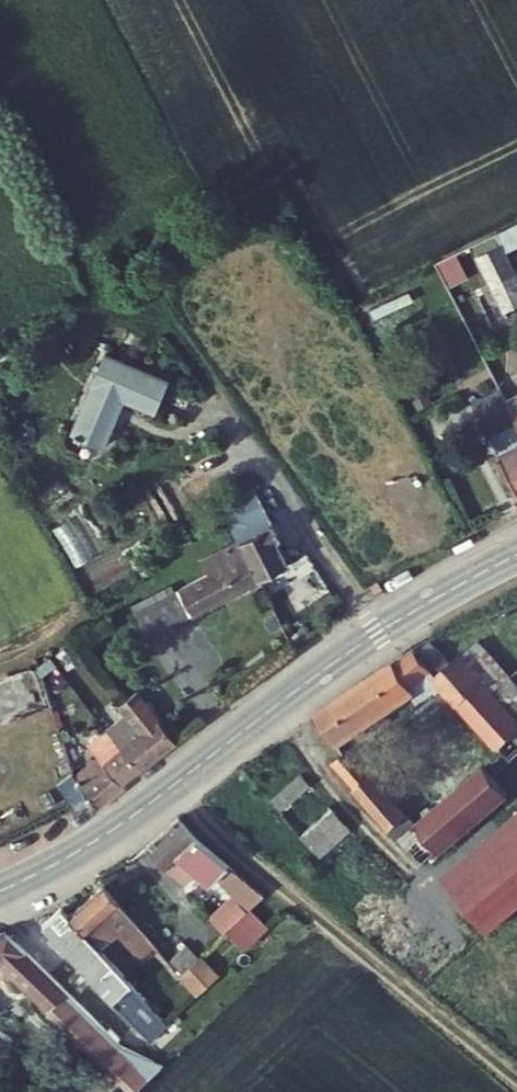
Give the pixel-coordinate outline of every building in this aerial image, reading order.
[(500,311),(516,303),(516,274),(508,253),(516,249),(516,227),(471,247),(500,311)] [(459,256),(441,260),(447,283),(465,278),(459,256)] [(117,368),(50,369),(52,459),(87,459),(86,401),(118,401),(117,368)] [(500,444),(516,435),(516,415),(515,411),(504,391),(474,407),(481,420),(479,422),(488,439),(490,438),(496,435),(500,444)] [(496,435),(490,438),(500,458),(506,455),(500,444),(496,435)] [(500,444),(506,455),(500,458),(502,460),(516,488),(516,435),(500,444)] [(218,512),(227,529),(235,541),(267,526),(249,494),(218,512)] [(239,549),(261,584),(291,567),(267,526),(235,541),(239,549)] [(146,649),(261,584),(239,549),(205,568),(212,580),(133,625),(146,649)] [(466,639),(448,653),(479,691),(497,677),(466,639)] [(423,672),(438,661),(421,640),(406,652),(423,672)] [(308,714),(329,742),(399,689),(405,697),(427,681),(493,762),(516,743),(516,739),(509,729),(516,722),(516,702),(497,677),(479,691),(448,653),(438,661),(423,672),(406,652),(404,649),(386,662),(382,658),(308,714)] [(139,686),(121,698),(142,726),(125,738),(115,724),(91,742),(96,749),(122,784),(183,740),(139,686)] [(59,735),(62,746),(72,744),(68,732),(59,735)] [(122,784),(96,749),(68,768),(84,792),(97,809),(127,789),(122,784)] [(410,869),(488,798),(465,773),(403,829),(342,750),(322,766),(385,846),(389,844),(410,869)] [(84,792),(68,768),(52,780),(66,801),(84,792)] [(287,837),(321,812),(300,786),(267,811),(287,837)] [(516,823),(516,801),(427,880),(437,892),(516,823)] [(437,892),(473,934),(516,896),(516,823),(437,892)] [(190,848),(171,826),(138,850),(155,871),(178,892),(191,878),(237,916),(238,916),(254,901),(190,848)] [(115,943),(129,931),(93,888),(54,918),(70,937),(94,918),(115,943)] [(70,937),(54,918),(48,910),(28,926),(106,1019),(125,1003),(101,975),(70,937)] [(255,935),(238,916),(237,916),(219,932),(236,951),(255,935)] [(24,1014),(47,994),(0,943),(0,987),(24,1014)] [(157,964),(169,977),(188,960),(176,947),(157,964)] [(200,974),(188,960),(169,977),(180,992),(200,974)] [(125,1003),(141,990),(124,969),(116,976),(109,968),(101,975),(125,1003)] [(200,974),(180,992),(185,997),(204,979),(200,974)] [(47,994),(24,1014),(22,1017),(49,1046),(73,1024),(47,994)]
